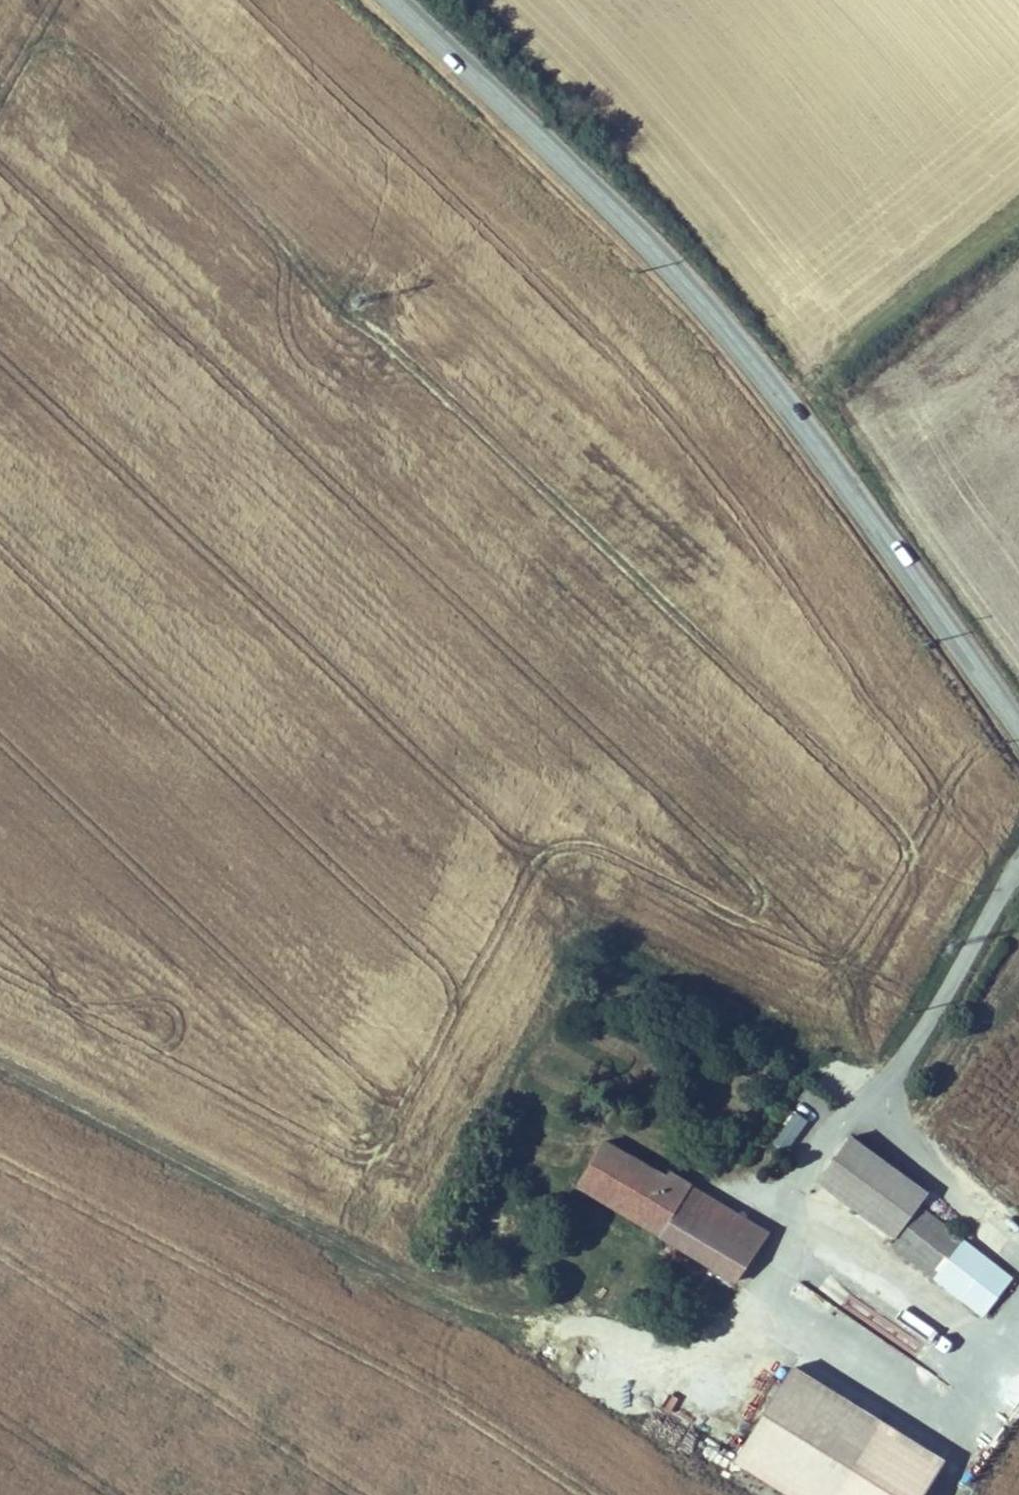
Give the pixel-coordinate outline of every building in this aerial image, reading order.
[(779,1145),(797,1150),(806,1116),(788,1111),(779,1145)] [(932,1210),(855,1157),(823,1202),(900,1255),(923,1222),(932,1210)] [(665,1255),(694,1207),(674,1194),(671,1199),(608,1160),(581,1204),(665,1255)] [(773,1255),(694,1207),(665,1255),(743,1303),(773,1255)] [(918,1275),(944,1237),(923,1222),(900,1255),(897,1261),(918,1275)] [(944,1293),(971,1255),(944,1237),(918,1275),(944,1293)] [(971,1255),(944,1293),(993,1327),(994,1327),(1018,1290),(1018,1288),(971,1255)] [(949,1457),(792,1368),(736,1467),(785,1494),(927,1494),(949,1457)]
